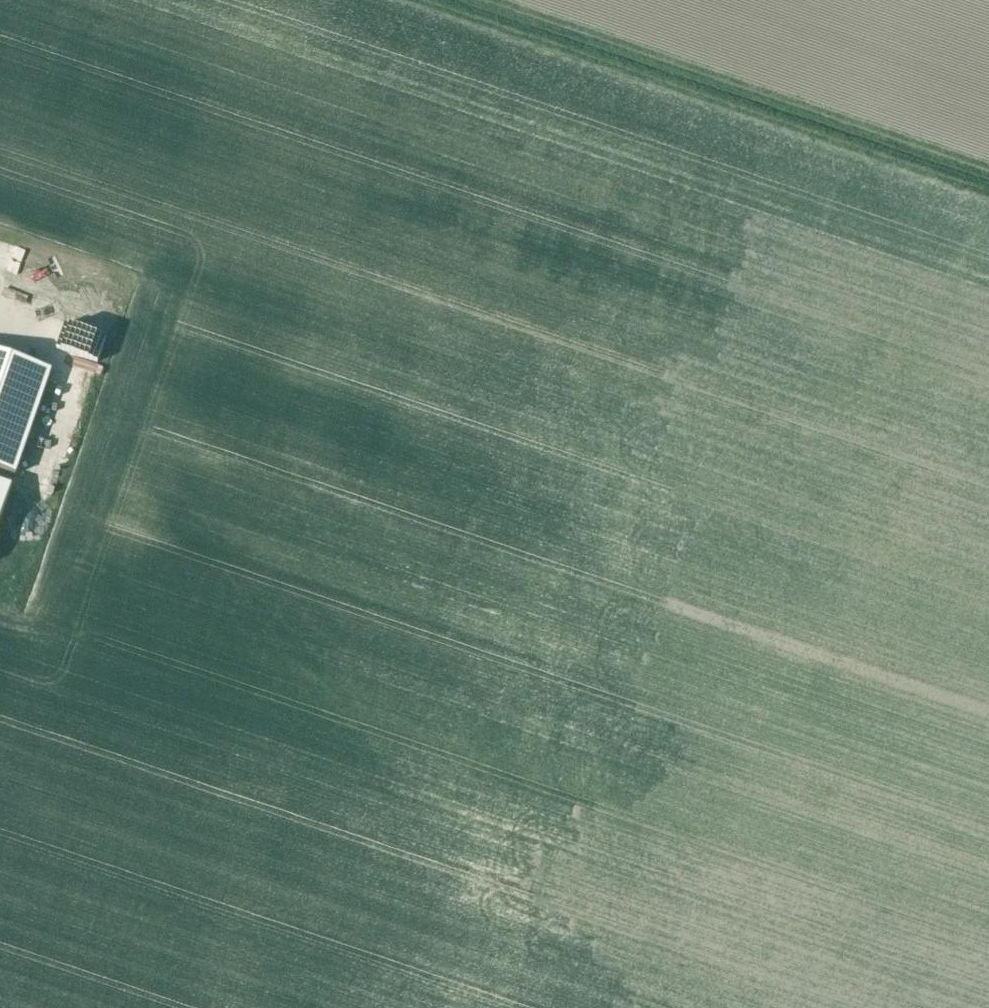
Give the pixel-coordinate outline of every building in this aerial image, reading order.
[(0,353),(0,470),(16,475),(53,370),(0,353)] [(0,482),(0,519),(11,485),(0,482)]
